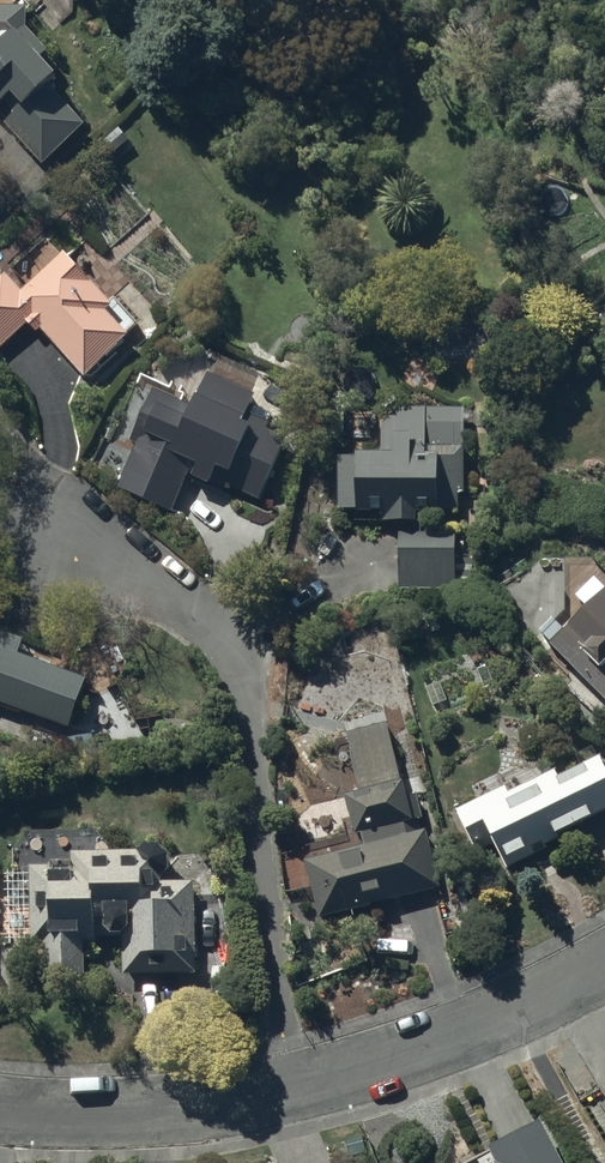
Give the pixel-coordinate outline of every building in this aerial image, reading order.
[(13,101),(21,111),(5,124),(41,167),(85,130),(52,91),(59,85),(40,62),(48,56),(28,32),(28,11),(0,10),(0,112),(13,101)] [(22,294),(5,274),(0,278),(0,351),(28,326),(36,335),(42,330),(84,379),(129,340),(107,316),(112,312),(64,257),(22,294)] [(153,392),(130,443),(138,447),(119,489),(173,514),(189,477),(210,487),(212,484),(229,492),(231,488),(261,501),(288,441),(268,431),(275,416),(251,405),(255,399),(207,377),(193,410),(153,392)] [(466,411),(397,411),(384,428),(384,459),(359,459),(359,461),(339,461),(339,512),(357,512),(357,516),(383,516),(383,526),(417,526),(417,516),(440,516),(440,512),(459,512),(459,497),(466,497),(466,411)] [(459,534),(401,534),(400,592),(459,592),(459,534)] [(553,649),(604,702),(604,597),(553,649)] [(68,730),(85,684),(19,659),(24,645),(0,637),(0,705),(68,730)] [(389,727),(347,737),(352,756),(341,758),(347,784),(360,781),(364,796),(348,800),(357,839),(364,837),(366,848),(307,862),(320,918),(440,890),(427,834),(422,835),(419,823),(423,822),(418,799),(408,801),(404,787),(402,787),(389,727)] [(458,812),(477,853),(495,844),(509,872),(563,846),(559,837),(604,815),(604,769),(601,761),(560,780),(557,773),(510,796),(506,788),(458,812)] [(139,856),(74,855),(74,868),(32,868),(30,945),(45,945),(44,978),(86,978),(86,945),(123,945),(122,976),(195,977),(197,885),(163,884),(164,881),(165,880),(166,879),(167,878),(168,876),(169,875),(169,874),(170,872),(171,871),(171,869),(171,868),(171,866),(171,865),(171,863),(171,862),(170,860),(170,859),(169,858),(168,856),(167,855),(166,854),(165,853),(164,852),(162,851),(161,850),(160,850),(158,849),(157,849),(155,849),(154,849),(152,849),(151,849),(149,849),(148,850),(146,850),(145,851),(144,852),(142,853),(141,854),(140,855),(139,856)] [(545,1128),(492,1154),(497,1162),(562,1162),(545,1128)]
